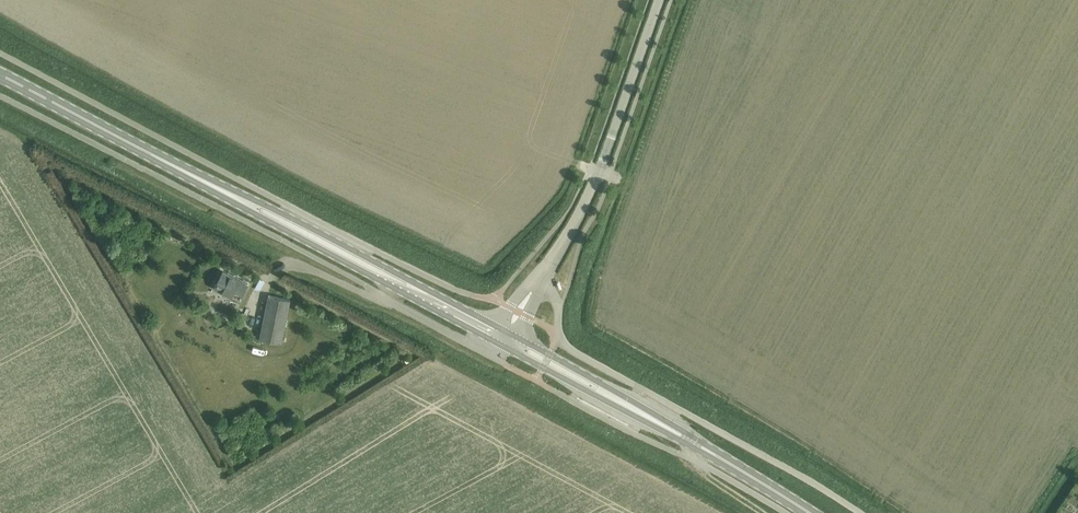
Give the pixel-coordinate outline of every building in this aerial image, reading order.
[(239,301),(242,295),(247,285),(223,272),(215,288),(239,301)] [(281,343),(288,310),(290,300),(268,295),(260,338),(281,343)]
